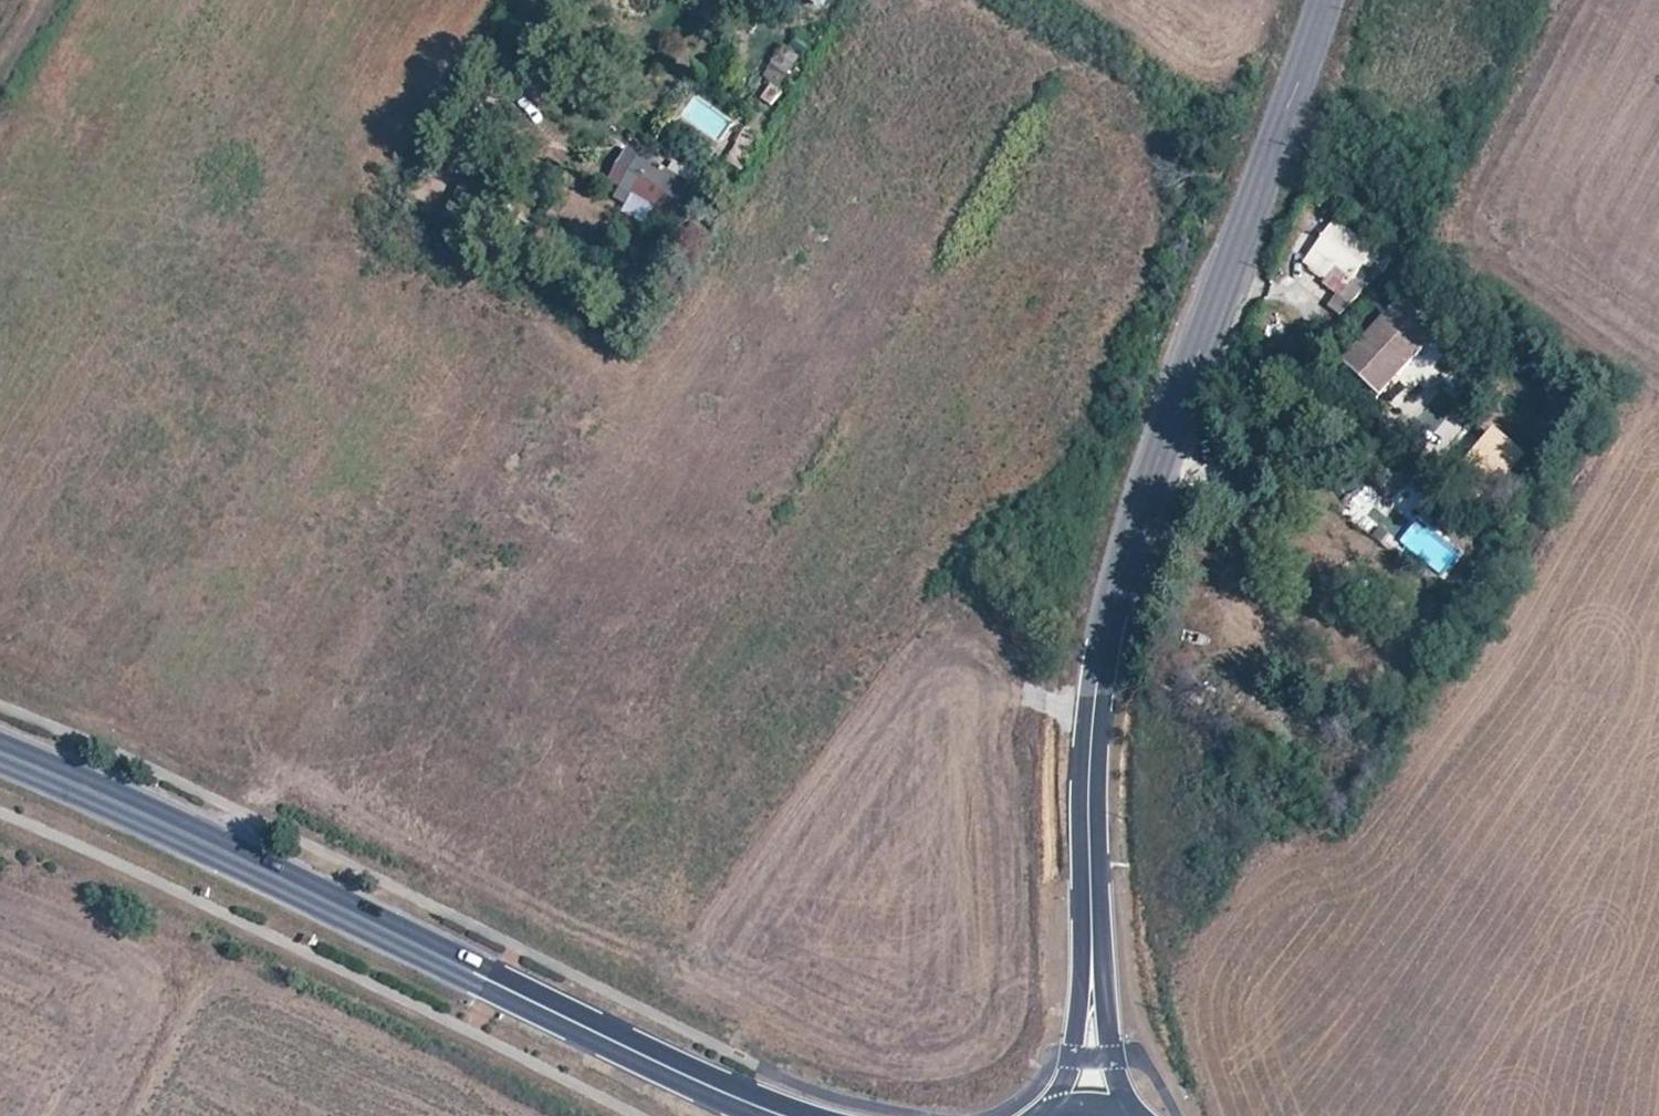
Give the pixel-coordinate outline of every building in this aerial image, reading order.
[(607,181),(619,188),(640,154),(628,147),(607,181)] [(619,188),(613,198),(635,212),(642,201),(671,218),(691,185),(640,154),(619,188)] [(1363,268),(1378,277),(1390,261),(1376,250),(1373,253),(1335,228),(1316,254),(1353,280),(1363,268)] [(1371,366),(1380,374),(1422,335),(1405,316),(1390,327),(1379,315),(1398,298),(1406,306),(1412,301),(1403,290),(1398,295),(1390,285),(1347,324),(1351,330),(1357,325),(1363,330),(1351,341),(1357,352),(1353,358),(1363,371),(1371,366)] [(1418,380),(1439,360),(1426,347),(1380,393),(1394,408),(1399,403),(1439,443),(1460,422),(1418,380)] [(1467,465),(1498,476),(1505,453),(1474,443),(1467,465)]
